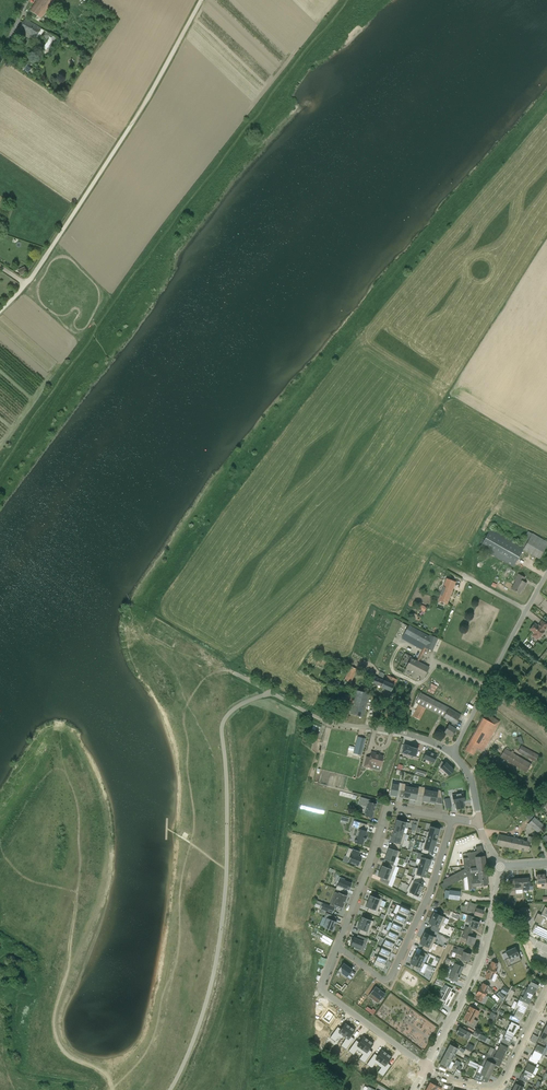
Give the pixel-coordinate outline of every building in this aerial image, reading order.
[(49,0),(38,0),(30,12),(37,17),(35,19),(39,22),(51,5),(47,3),(49,0)] [(41,29),(25,19),(19,28),(35,39),(41,29)] [(20,276),(27,273),(25,267),(18,270),(20,276)] [(523,550),(539,559),(546,546),(546,542),(528,531),(520,545),(491,529),(480,548),(513,567),(523,550)] [(525,578),(518,574),(514,581),(516,582),(511,589),(519,594),(523,587),(524,588),(526,583),(523,581),(525,578)] [(446,580),(438,600),(447,604),(455,583),(446,580)] [(420,605),(418,610),(424,613),(427,608),(420,605)] [(546,627),(546,625),(542,621),(538,626),(535,623),(529,630),(534,633),(533,635),(533,637),(536,639),(537,638),(538,637),(539,638),(544,631),(546,627)] [(405,641),(424,651),(426,648),(432,651),(438,639),(430,635),(429,636),(411,627),(407,635),(408,635),(405,641)] [(429,667),(411,658),(412,657),(405,653),(396,670),(403,673),(406,668),(424,677),(429,667)] [(344,680),(351,683),(357,669),(350,666),(347,665),(344,670),(348,672),(344,680)] [(371,676),(371,677),(369,682),(391,691),(393,685),(371,676)] [(343,701),(352,704),(350,714),(363,717),(369,693),(357,691),(355,697),(345,694),(343,701)] [(415,703),(444,717),(443,717),(452,722),(450,726),(449,725),(444,732),(448,734),(448,735),(450,736),(451,736),(452,737),(456,729),(453,727),(455,724),(461,715),(449,708),(420,693),(415,703)] [(424,712),(416,708),(412,716),(420,720),(424,712)] [(492,723),(482,718),(464,750),(474,755),(478,748),(483,751),(499,722),(495,719),(492,723)] [(353,753),(361,755),(365,738),(358,736),(353,753)] [(407,754),(415,757),(418,749),(410,746),(404,745),(402,753),(407,754)] [(541,756),(521,745),(518,752),(537,762),(541,756)] [(531,764),(505,748),(500,757),(526,772),(531,764)] [(437,756),(427,751),(423,758),(433,763),(437,756)] [(371,752),(370,757),(366,757),(364,766),(380,771),(381,767),(383,756),(379,755),(379,754),(371,752)] [(441,761),(438,766),(449,776),(454,770),(447,764),(446,765),(441,761)] [(408,784),(402,783),(402,784),(401,790),(404,791),(403,797),(404,797),(404,798),(409,799),(411,787),(408,787),(408,784)] [(397,791),(401,791),(401,790),(402,784),(399,784),(398,786),(392,785),(390,796),(396,797),(397,791)] [(410,799),(415,800),(415,799),(416,799),(417,793),(420,794),(422,787),(415,786),(415,788),(411,787),(409,799),(410,799)] [(420,794),(424,794),(422,801),(423,801),(423,802),(428,803),(429,803),(431,791),(427,790),(428,788),(422,787),(420,794)] [(429,803),(434,804),(434,803),(435,803),(436,797),(441,798),(440,790),(435,789),(435,792),(431,791),(429,803)] [(457,809),(464,808),(463,804),(462,804),(462,802),(465,801),(464,793),(452,795),(454,803),(455,803),(457,809)] [(376,804),(368,802),(364,816),(372,818),(376,804)] [(538,833),(544,826),(534,817),(528,824),(538,833)] [(395,825),(405,828),(406,823),(406,822),(396,820),(397,820),(395,825)] [(362,846),(364,841),(365,842),(366,837),(365,837),(366,832),(365,831),(366,826),(353,822),(352,828),(358,830),(356,838),(355,838),(354,843),(354,844),(362,846)] [(395,825),(394,831),(403,833),(405,828),(395,825)] [(430,826),(429,832),(438,835),(440,829),(438,828),(437,828),(430,826)] [(394,831),(392,836),(404,839),(405,834),(403,833),(394,831)] [(429,832),(427,838),(437,840),(437,839),(438,838),(437,838),(438,835),(429,832)] [(520,850),(522,839),(499,835),(497,845),(520,850)] [(402,845),(404,839),(392,836),(390,841),(400,844),(402,845)] [(528,836),(527,840),(522,839),(520,850),(528,852),(530,842),(532,842),(533,837),(528,836)] [(427,838),(425,843),(435,846),(436,843),(437,842),(436,842),(437,840),(427,838)] [(425,843),(424,849),(430,851),(430,852),(431,852),(433,852),(435,846),(425,843)] [(467,853),(468,858),(463,858),(464,861),(464,872),(441,884),(443,889),(464,879),(467,877),(467,879),(471,878),(472,881),(478,880),(478,881),(487,880),(485,856),(484,856),(481,845),(476,847),(477,851),(475,852),(470,853),(470,852),(467,853)] [(348,862),(358,866),(359,865),(360,865),(361,861),(360,861),(362,857),(361,857),(358,856),(360,852),(353,849),(348,848),(345,856),(349,858),(348,862)] [(387,854),(396,857),(398,858),(400,852),(388,848),(387,854)] [(394,862),(396,857),(387,854),(385,859),(384,859),(394,863),(394,862)] [(421,857),(420,863),(424,864),(429,866),(431,860),(429,859),(428,859),(421,857)] [(420,863),(418,869),(427,871),(428,868),(429,868),(429,867),(429,866),(424,864),(420,863)] [(382,866),(380,871),(389,875),(391,870),(392,869),(382,865),(382,866)] [(418,869),(416,874),(423,876),(423,877),(424,877),(426,877),(427,871),(418,869)] [(389,875),(380,871),(378,876),(387,880),(389,875)] [(537,880),(537,885),(538,884),(538,887),(541,887),(541,888),(546,887),(546,878),(545,878),(544,874),(537,875),(537,880)] [(349,890),(352,883),(344,880),(345,879),(339,877),(337,882),(338,882),(336,889),(344,892),(345,889),(349,890)] [(478,880),(472,881),(471,878),(467,879),(467,877),(464,879),(465,891),(476,889),(476,887),(488,885),(487,880),(478,881),(478,880)] [(516,891),(522,890),(522,878),(521,878),(514,879),(514,884),(511,884),(511,891),(516,891)] [(529,883),(529,878),(522,878),(522,890),(532,890),(532,883),(529,883)] [(414,881),(412,886),(421,891),(423,885),(422,884),(421,884),(414,881)] [(412,886),(409,892),(415,895),(416,896),(418,896),(421,891),(412,886)] [(444,898),(448,899),(459,900),(460,892),(445,890),(444,898)] [(347,896),(339,892),(338,894),(335,893),(333,897),(336,898),(334,905),(342,908),(347,896)] [(370,896),(368,901),(377,905),(379,899),(380,899),(370,895),(370,896)] [(366,906),(366,907),(375,911),(375,910),(377,905),(368,901),(366,907),(366,906)] [(332,913),(335,907),(322,903),(320,909),(332,913)] [(484,910),(476,908),(477,905),(470,903),(467,911),(474,913),(474,915),(482,917),(484,910)] [(406,919),(407,920),(409,915),(408,914),(410,911),(400,906),(396,915),(406,919)] [(545,907),(541,915),(537,913),(534,920),(534,921),(540,924),(538,926),(535,924),(531,932),(546,939),(546,908),(545,907)] [(434,912),(431,918),(440,922),(443,917),(434,912)] [(335,927),(336,925),(335,925),(336,922),(329,919),(331,915),(326,913),(324,917),(327,919),(324,927),(323,927),(329,929),(333,931),(335,927)] [(402,927),(402,928),(403,928),(406,923),(404,923),(406,919),(396,915),(393,923),(402,927)] [(479,922),(474,920),(475,917),(468,915),(466,922),(470,923),(469,927),(477,930),(479,922)] [(362,917),(360,923),(369,926),(371,921),(362,917)] [(440,922),(431,918),(429,924),(438,928),(440,922)] [(369,926),(360,923),(358,928),(357,928),(367,932),(369,926)] [(398,936),(399,937),(402,931),(400,931),(402,928),(402,927),(393,923),(389,931),(398,936)] [(394,944),(395,945),(398,940),(397,939),(398,936),(389,931),(385,940),(394,944)] [(465,944),(466,944),(473,946),(476,938),(469,936),(469,933),(463,931),(462,938),(466,939),(465,944)] [(424,932),(422,938),(431,942),(434,937),(424,932)] [(360,936),(358,940),(357,939),(354,938),(352,941),(352,940),(350,944),(351,944),(351,945),(355,947),(355,948),(360,950),(362,943),(365,944),(367,939),(360,936)] [(431,942),(422,938),(419,944),(428,948),(431,942)] [(394,944),(385,940),(381,948),(391,952),(390,953),(392,953),(394,948),(393,947),(394,944)] [(456,953),(462,955),(461,960),(468,962),(471,954),(464,952),(464,949),(458,947),(456,953)] [(391,952),(381,948),(377,956),(387,961),(388,961),(390,956),(389,956),(390,953),(391,952)] [(502,954),(508,967),(511,965),(521,961),(515,948),(505,952),(506,953),(502,954)] [(413,958),(422,962),(424,957),(415,952),(413,958)] [(373,965),(384,970),(386,964),(385,964),(387,961),(377,956),(373,965)] [(419,968),(422,962),(413,958),(410,964),(412,965),(410,967),(418,971),(419,968)] [(25,973),(28,971),(26,967),(22,969),(18,961),(13,963),(15,967),(12,969),(15,974),(18,972),(20,976),(21,976),(21,975),(24,973),(24,974),(26,973),(25,973)] [(495,971),(498,964),(492,961),(490,965),(489,965),(489,964),(487,969),(496,973),(496,971),(495,971)] [(347,966),(343,963),(340,967),(337,971),(339,972),(347,978),(348,978),(347,977),(348,974),(349,975),(350,975),(349,974),(351,971),(352,969),(347,966)] [(463,967),(455,964),(449,978),(457,981),(458,978),(459,978),(459,977),(463,967)] [(485,978),(491,981),(494,973),(495,974),(496,973),(487,969),(485,974),(487,974),(485,978)] [(358,976),(352,983),(361,990),(367,982),(364,981),(365,979),(361,976),(360,978),(358,976)] [(528,985),(527,987),(526,987),(524,990),(533,995),(536,988),(537,989),(538,985),(530,982),(529,984),(528,984),(528,985)] [(486,993),(489,986),(483,983),(481,987),(480,986),(478,991),(486,995),(487,993),(486,993)] [(443,1004),(447,1006),(454,993),(450,991),(451,989),(447,986),(440,999),(444,1002),(443,1004)] [(385,994),(375,987),(369,995),(372,998),(375,998),(375,1000),(379,1003),(385,994)] [(500,991),(506,995),(509,990),(503,987),(500,991)] [(533,995),(524,990),(523,990),(518,999),(529,1005),(531,1001),(530,1001),(533,995)] [(475,999),(481,1002),(484,995),(486,996),(486,995),(478,991),(475,995),(476,995),(477,996),(475,999)] [(496,994),(503,1000),(505,997),(499,991),(496,994)] [(518,999),(515,1006),(514,1009),(515,1009),(514,1009),(524,1014),(527,1007),(528,1008),(529,1005),(518,999)] [(465,1023),(474,1028),(478,1021),(473,1019),(474,1016),(476,1017),(479,1011),(470,1006),(464,1019),(467,1020),(465,1023)] [(333,1015),(328,1011),(328,1012),(324,1009),(319,1016),(317,1020),(321,1023),(323,1019),(327,1022),(325,1025),(328,1028),(329,1027),(333,1030),(339,1023),(335,1020),(337,1018),(333,1015)] [(513,1013),(515,1014),(514,1016),(510,1015),(508,1018),(520,1024),(522,1020),(521,1020),(524,1014),(514,1009),(513,1013)] [(491,1012),(488,1018),(494,1021),(497,1015),(491,1012)] [(342,1037),(350,1026),(345,1022),(341,1028),(338,1026),(330,1036),(335,1040),(339,1035),(342,1037)] [(519,1026),(511,1022),(510,1024),(509,1024),(508,1025),(509,1025),(506,1031),(514,1035),(517,1029),(519,1026)] [(355,1030),(350,1026),(342,1037),(344,1040),(341,1044),(346,1048),(354,1038),(351,1035),(355,1030)] [(456,1033),(464,1037),(468,1039),(470,1036),(469,1036),(471,1033),(459,1027),(456,1033)] [(511,1041),(514,1035),(506,1031),(503,1030),(501,1034),(504,1036),(503,1037),(502,1038),(501,1037),(499,1040),(510,1045),(511,1042),(511,1041)] [(543,1032),(540,1038),(539,1038),(538,1041),(546,1045),(546,1043),(546,1034),(543,1032)] [(536,1043),(539,1037),(533,1034),(530,1041),(536,1043)] [(357,1049),(360,1051),(368,1039),(363,1036),(359,1041),(356,1039),(348,1050),(353,1054),(357,1049)] [(373,1043),(368,1039),(360,1051),(363,1053),(359,1058),(364,1062),(372,1051),(369,1049),(373,1043)] [(508,1048),(510,1045),(499,1040),(498,1042),(500,1043),(499,1044),(500,1044),(497,1050),(505,1054),(508,1048)] [(542,1054),(544,1048),(546,1045),(538,1041),(536,1044),(537,1044),(534,1051),(542,1054)] [(466,1049),(471,1052),(474,1046),(469,1043),(466,1049)] [(455,1055),(458,1048),(450,1044),(447,1051),(455,1055)] [(491,1047),(488,1053),(486,1053),(485,1056),(497,1062),(501,1064),(502,1061),(501,1060),(505,1054),(497,1050),(491,1047)] [(378,1065),(387,1053),(382,1049),(377,1055),(374,1053),(366,1063),(372,1067),(375,1062),(378,1065)] [(451,1061),(455,1055),(447,1051),(443,1057),(451,1061)] [(539,1060),(542,1054),(534,1051),(531,1057),(530,1057),(528,1060),(536,1064),(537,1064),(538,1061),(539,1062),(539,1061),(539,1060)] [(392,1057),(387,1053),(378,1065),(381,1067),(377,1071),(382,1075),(390,1065),(387,1062),(392,1057)] [(484,1067),(491,1071),(494,1065),(495,1065),(497,1062),(485,1056),(483,1055),(482,1057),(484,1058),(483,1059),(487,1061),(484,1067)] [(454,1063),(451,1061),(443,1057),(440,1063),(448,1068),(446,1072),(449,1073),(450,1071),(451,1069),(454,1063)] [(525,1070),(532,1073),(535,1066),(536,1064),(528,1060),(527,1063),(528,1063),(525,1070)] [(488,1077),(491,1071),(484,1067),(481,1074),(477,1072),(476,1075),(474,1080),(487,1083),(489,1078),(488,1077)] [(519,1079),(527,1083),(529,1081),(530,1080),(529,1080),(532,1073),(525,1070),(522,1076),(521,1075),(519,1079)] [(524,1084),(516,1080),(515,1083),(515,1084),(512,1089),(522,1089),(524,1087),(523,1086),(524,1084)]
